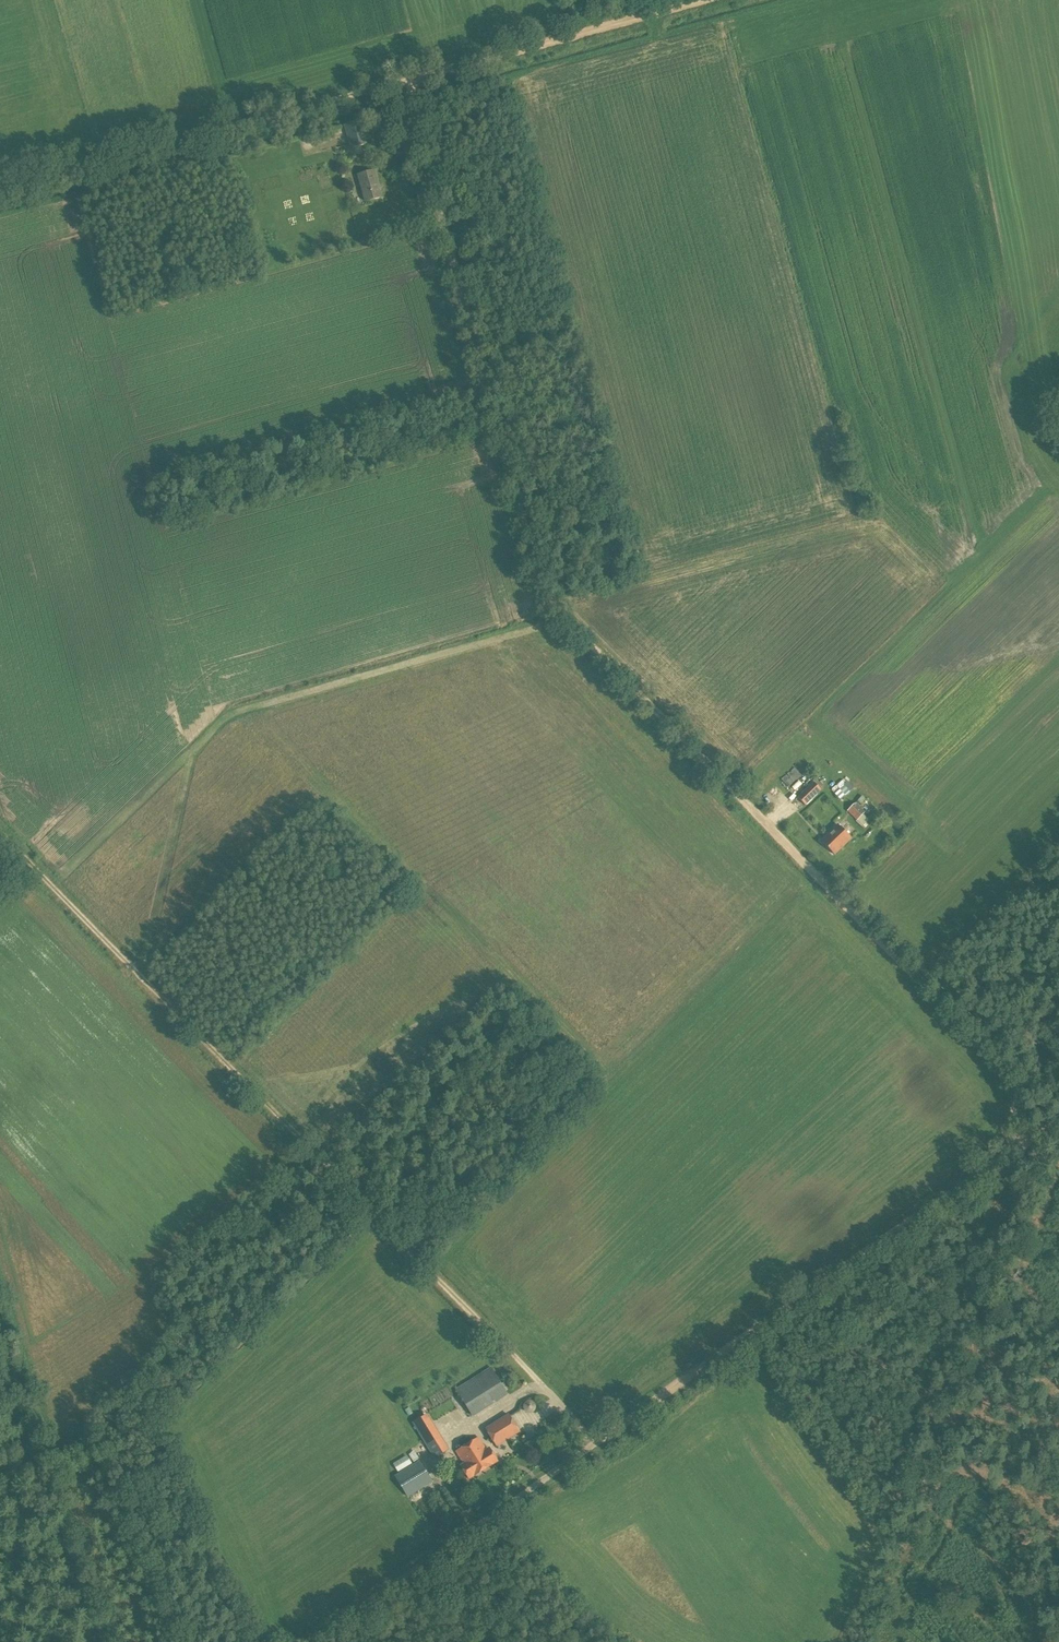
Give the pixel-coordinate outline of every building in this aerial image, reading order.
[(351,148),(368,143),(361,120),(344,125),(351,148)] [(366,201),(381,197),(378,185),(379,184),(375,170),(358,175),(366,201)] [(794,767),(781,779),(788,787),(801,776),(794,767)] [(805,805),(821,790),(814,781),(797,797),(805,805)] [(840,800),(850,792),(844,785),(834,794),(840,800)] [(857,821),(865,812),(855,802),(847,811),(857,821)] [(834,854),(851,838),(838,825),(821,841),(834,854)] [(471,1413),(506,1391),(491,1367),(455,1389),(471,1413)] [(412,1423),(419,1435),(435,1425),(427,1413),(412,1423)] [(520,1431),(509,1413),(485,1428),(496,1446),(520,1431)] [(491,1465),(497,1461),(490,1449),(487,1451),(478,1437),(456,1451),(466,1467),(463,1469),(469,1479),(475,1475),(491,1465)] [(442,1438),(427,1448),(434,1459),(449,1449),(442,1438)] [(398,1472),(412,1464),(407,1454),(393,1463),(398,1472)] [(407,1497),(431,1482),(419,1462),(395,1477),(407,1497)]
